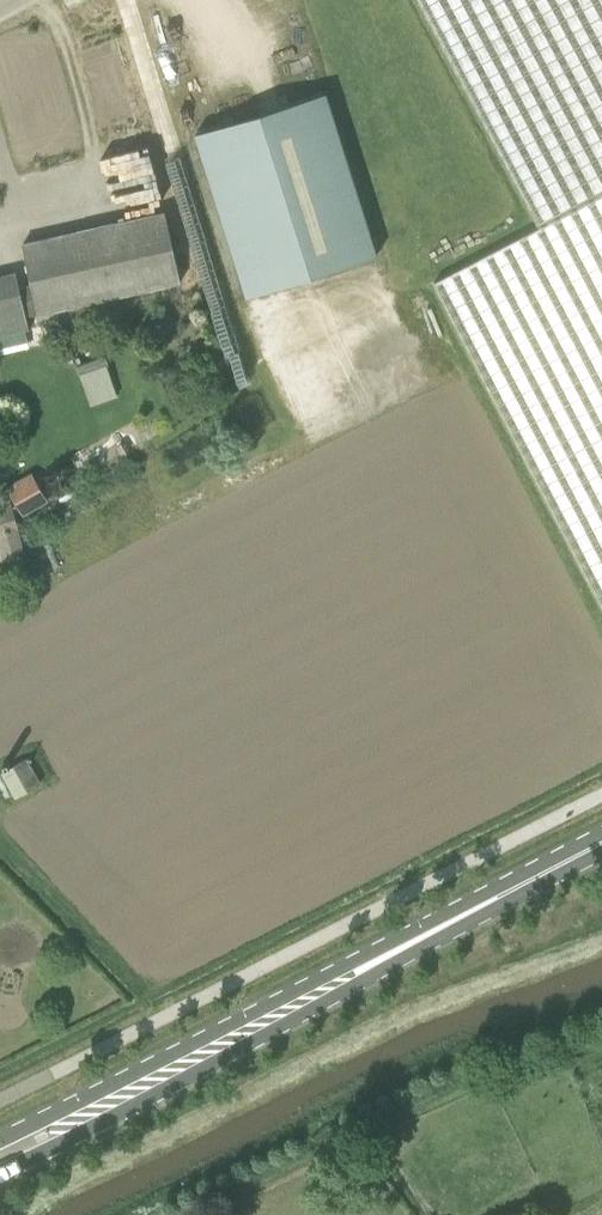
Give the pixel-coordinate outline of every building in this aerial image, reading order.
[(539,225),(601,193),(601,0),(419,0),(539,225)] [(196,131),(242,295),(374,258),(328,94),(196,131)] [(601,603),(601,193),(539,225),(432,284),(601,603)] [(23,243),(29,267),(40,316),(182,283),(166,211),(23,243)] [(9,489),(23,513),(48,499),(34,474),(9,489)] [(20,529),(14,506),(0,510),(0,534),(20,529)] [(3,772),(17,797),(41,783),(28,758),(3,772)]
